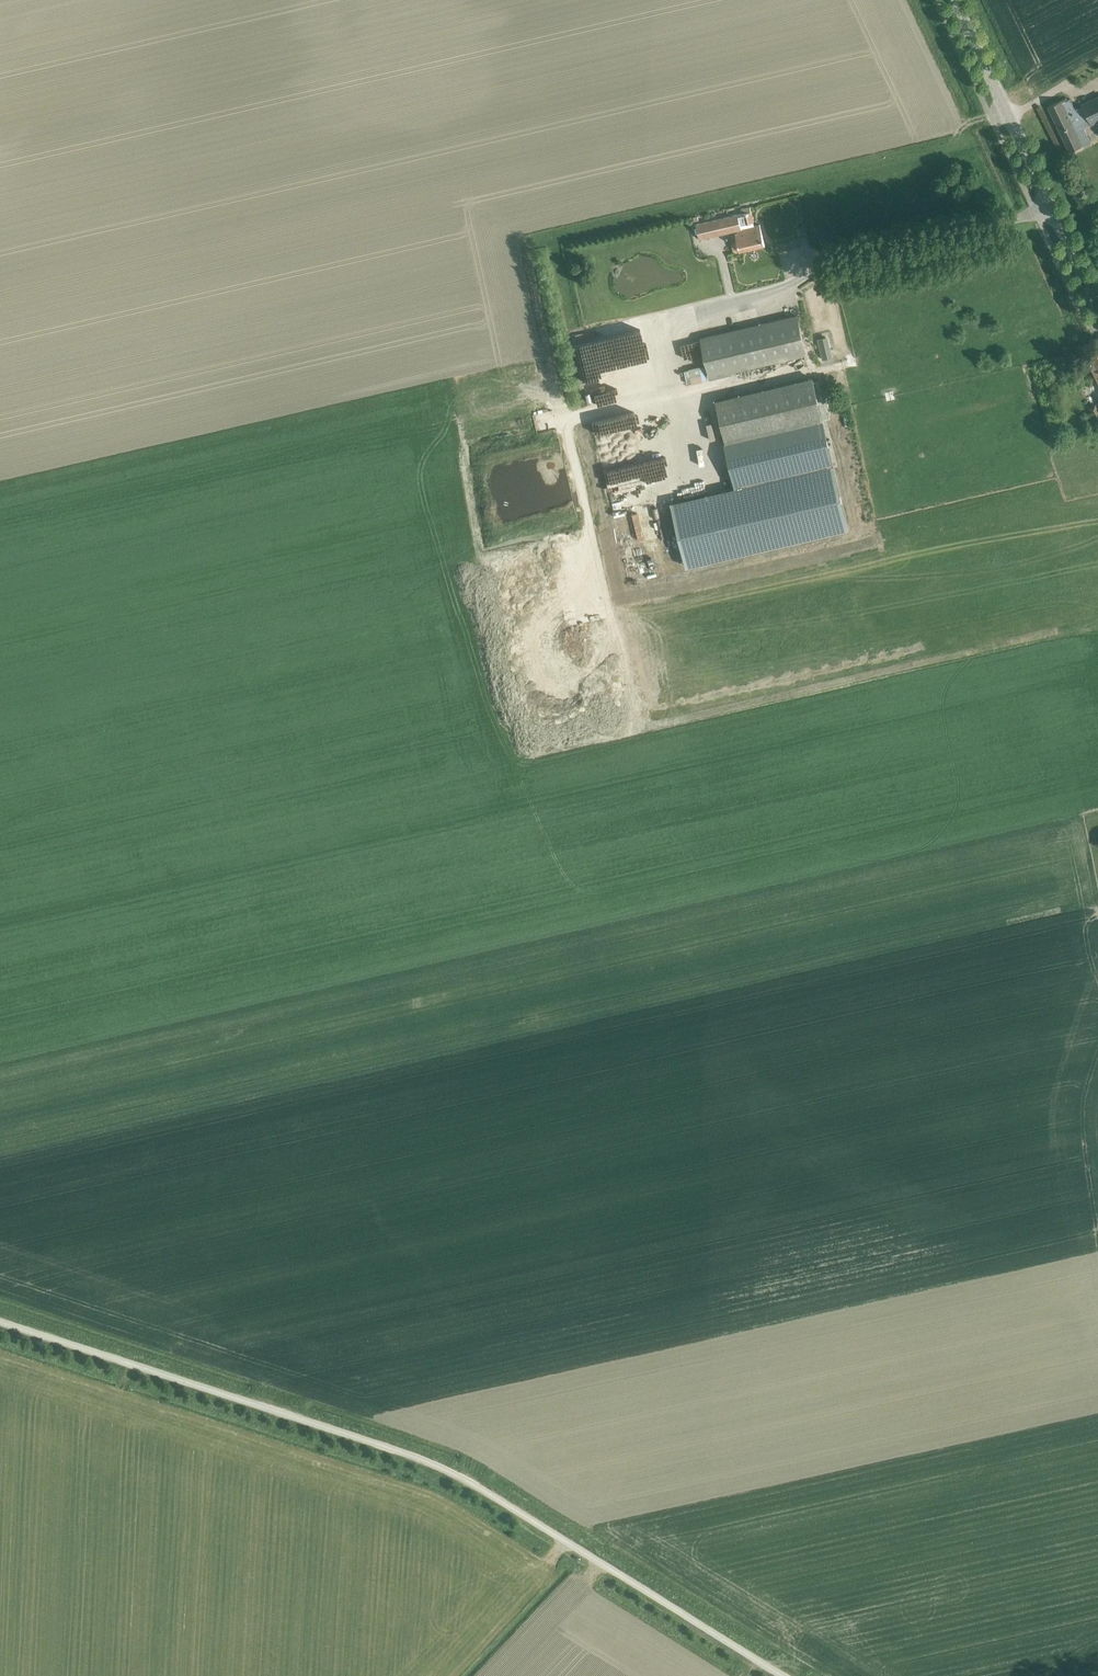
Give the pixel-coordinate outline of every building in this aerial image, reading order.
[(1097,118),(1097,98),(1075,109),(1074,107),(1070,109),(1065,98),(1048,106),(1069,151),(1090,141),(1082,125),(1097,118)] [(736,253),(739,252),(765,246),(760,224),(754,226),(750,207),(741,209),(742,214),(696,225),(699,240),(738,231),(739,233),(735,234),(736,241),(733,242),(731,245),(733,251),(736,253)] [(626,325),(647,323),(647,315),(625,318),(626,325)] [(797,315),(701,338),(710,376),(806,354),(797,315)] [(626,341),(639,339),(638,326),(625,328),(626,341)] [(825,336),(816,338),(819,350),(827,348),(825,336)] [(1084,353),(1097,381),(1097,347),(1084,353)] [(803,370),(809,369),(807,359),(801,360),(803,370)] [(821,420),(828,418),(819,379),(812,381),(811,377),(715,400),(736,488),(670,503),(685,567),(751,551),(847,529),(821,420)] [(1091,410),(1088,411),(1095,424),(1097,423),(1097,405),(1095,401),(1089,405),(1091,410)] [(615,419),(629,417),(628,411),(614,412),(615,419)] [(583,436),(599,501),(622,496),(616,475),(615,475),(612,463),(635,457),(627,425),(583,436)] [(640,464),(618,470),(620,477),(642,471),(640,464)] [(621,498),(599,501),(600,510),(622,507),(621,498)]
